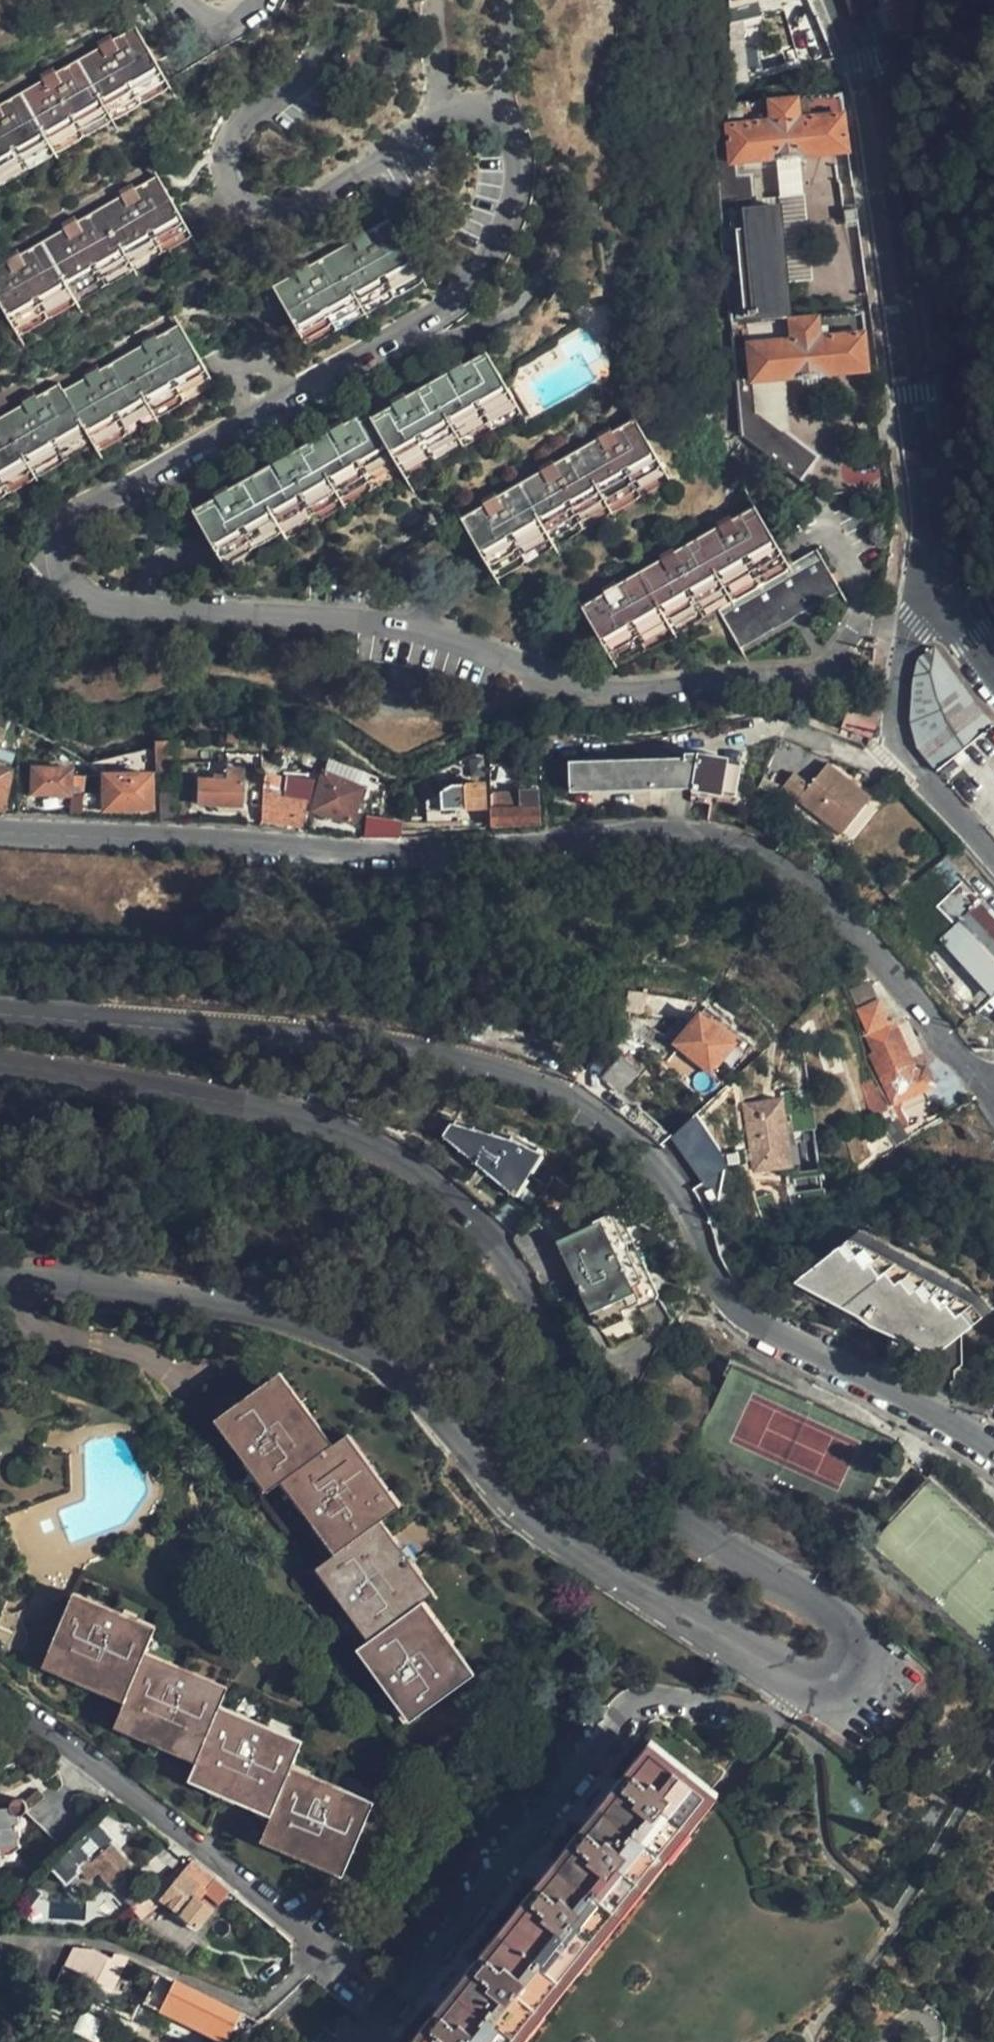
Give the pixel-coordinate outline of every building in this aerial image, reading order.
[(732,1),(730,76),(732,87),(746,83),(744,23),(759,18),(757,0),(735,0),(732,1)] [(0,118),(0,171),(12,190),(183,94),(168,68),(149,33),(126,46),(122,41),(107,50),(110,55),(67,79),(65,74),(49,82),(52,89),(17,108),(13,103),(0,110),(0,113),(2,116),(0,118)] [(739,163),(849,152),(841,97),(726,108),(731,164),(739,163)] [(725,99),(709,103),(720,215),(756,211),(752,175),(740,177),(739,163),(731,164),(726,108),(725,99)] [(29,265),(9,278),(17,291),(50,348),(220,248),(179,178),(159,190),(156,185),(140,194),(143,198),(101,222),(99,218),(82,228),(85,234),(45,255),(42,251),(26,260),(29,265)] [(846,224),(840,181),(808,187),(814,229),(846,224)] [(756,211),(720,215),(745,443),(802,484),(819,460),(759,416),(756,385),(869,372),(863,315),(793,321),(779,209),(756,211)] [(404,289),(365,231),(345,244),(341,240),(329,247),(332,254),(294,278),(291,273),(277,281),(280,287),(262,298),(301,359),(404,289)] [(569,317),(572,305),(565,297),(554,299),(551,311),(558,319),(569,317)] [(17,521),(137,452),(140,458),(248,396),(211,333),(191,345),(194,350),(163,368),(159,362),(138,375),(142,382),(106,401),(99,389),(76,403),(80,408),(42,431),(38,423),(16,436),(20,443),(0,455),(0,491),(17,521)] [(408,483),(513,413),(473,354),(453,368),(449,363),(437,371),(440,377),(402,401),(398,397),(386,406),(389,411),(368,423),(405,478),(408,483)] [(503,583),(667,472),(628,415),(605,429),(602,425),(588,435),(591,439),(554,464),(550,459),(537,467),(540,472),(499,499),(495,495),(481,504),(485,508),(464,521),(503,583)] [(405,478),(368,423),(364,417),(342,432),(338,428),(325,437),(328,441),(289,467),(286,462),(274,470),(277,475),(237,502),(233,496),(219,505),(223,510),(200,525),(230,572),(405,478)] [(737,600),(791,563),(751,504),(728,520),(725,516),(710,526),(713,530),(674,556),(672,551),(659,560),(661,565),(621,591),(618,587),(606,595),(609,599),(587,613),(627,672),(737,600)] [(821,544),(791,563),(737,600),(769,649),(854,592),(821,544)] [(924,756),(979,712),(933,650),(916,660),(911,691),(911,740),(924,756)] [(848,706),(842,730),(872,739),(881,716),(864,711),(848,706)] [(924,756),(939,775),(992,729),(979,712),(924,756)] [(735,779),(738,764),(692,756),(625,757),(570,758),(570,792),(660,791),(696,792),(733,797),(735,779)] [(535,766),(487,768),(488,795),(515,794),(516,792),(535,791),(535,766)] [(836,839),(865,802),(821,766),(790,803),(836,839)] [(163,776),(172,776),(172,767),(163,767),(163,776)] [(70,797),(71,770),(30,769),(30,794),(70,797)] [(240,808),(240,769),(224,770),(223,776),(212,776),(212,782),(204,782),(204,787),(195,787),(195,807),(240,808)] [(260,819),(305,828),(309,812),(315,793),(285,784),(280,800),(271,798),(272,771),(260,770),(260,819)] [(315,793),(309,812),(350,823),(362,789),(321,774),(315,793)] [(153,810),(152,777),(103,776),(102,809),(153,810)] [(401,806),(402,793),(396,791),(370,778),(366,791),(401,806)] [(477,810),(476,791),(436,793),(435,801),(420,804),(422,815),(477,810)] [(488,795),(488,827),(535,825),(535,791),(516,792),(515,794),(488,795)] [(971,947),(993,970),(993,920),(979,904),(955,927),(971,947)] [(961,948),(940,926),(926,939),(948,961),(961,948)] [(971,947),(958,959),(990,994),(993,990),(993,970),(971,947)] [(870,990),(850,1000),(865,1032),(862,1034),(873,1056),(871,1058),(892,1103),(932,1085),(923,1067),(915,1070),(901,1044),(889,1019),(886,1021),(870,990)] [(710,1070),(733,1040),(699,1012),(677,1042),(710,1070)] [(920,1035),(903,1014),(889,1019),(901,1044),(918,1037),(920,1035)] [(915,1070),(923,1067),(931,1062),(918,1037),(901,1044),(915,1070)] [(619,1089),(637,1070),(621,1057),(603,1077),(619,1089)] [(932,1085),(892,1103),(904,1126),(944,1108),(932,1085)] [(740,1101),(747,1165),(784,1162),(777,1098),(740,1101)] [(667,1137),(691,1186),(728,1168),(704,1119),(667,1137)] [(510,1192),(537,1149),(506,1135),(451,1120),(442,1133),(510,1192)] [(664,1280),(619,1199),(602,1208),(603,1213),(559,1239),(602,1320),(630,1305),(629,1300),(643,1292),(646,1297),(661,1288),(664,1280)] [(986,1289),(979,1294),(967,1280),(959,1285),(950,1275),(943,1279),(934,1268),(928,1272),(917,1259),(909,1264),(900,1253),(893,1257),(883,1246),(877,1249),(866,1237),(859,1242),(849,1229),(845,1232),(837,1222),(817,1240),(776,1275),(960,1367),(993,1338),(993,1297),(986,1289)] [(240,1403),(215,1422),(266,1492),(281,1481),(334,1555),(320,1566),(373,1637),(355,1650),(409,1723),(476,1675),(423,1602),(439,1590),(386,1517),(402,1507),(349,1434),(334,1445),(283,1374),(240,1403)] [(151,1625),(67,1592),(37,1668),(119,1701),(107,1729),(191,1762),(184,1781),(265,1812),(254,1843),(334,1874),(366,1801),(283,1768),(296,1738),(249,1720),(214,1705),(221,1686),(139,1653),(151,1625)] [(687,1904),(728,1854),(747,1828),(652,1750),(420,2041),(578,2041),(687,1904)] [(7,1862),(5,1844),(16,1843),(21,1839),(19,1819),(13,1819),(12,1810),(0,1811),(0,1862),(7,1862)] [(114,1849),(119,1842),(99,1826),(68,1862),(80,1873),(90,1862),(97,1868),(114,1849)] [(137,1868),(114,1849),(97,1868),(120,1886),(137,1868)] [(191,1861),(187,1864),(178,1878),(161,1899),(196,1926),(211,1910),(205,1905),(192,1894),(207,1874),(191,1861)] [(0,1862),(0,1875),(9,1875),(7,1862),(0,1862)] [(80,1873),(68,1862),(57,1874),(76,1890),(86,1878),(80,1873)] [(135,1873),(118,1890),(131,1903),(148,1886),(135,1873)] [(172,1875),(151,1891),(161,1899),(178,1878),(172,1875)] [(49,1904),(51,1894),(38,1891),(35,1900),(49,1904)] [(205,1905),(211,1910),(216,1905),(210,1900),(205,1905)] [(109,1953),(74,1947),(65,1966),(90,1978),(94,1972),(114,1981),(127,1957),(109,1953)] [(227,2037),(240,2012),(174,1980),(161,2005),(227,2037)]
